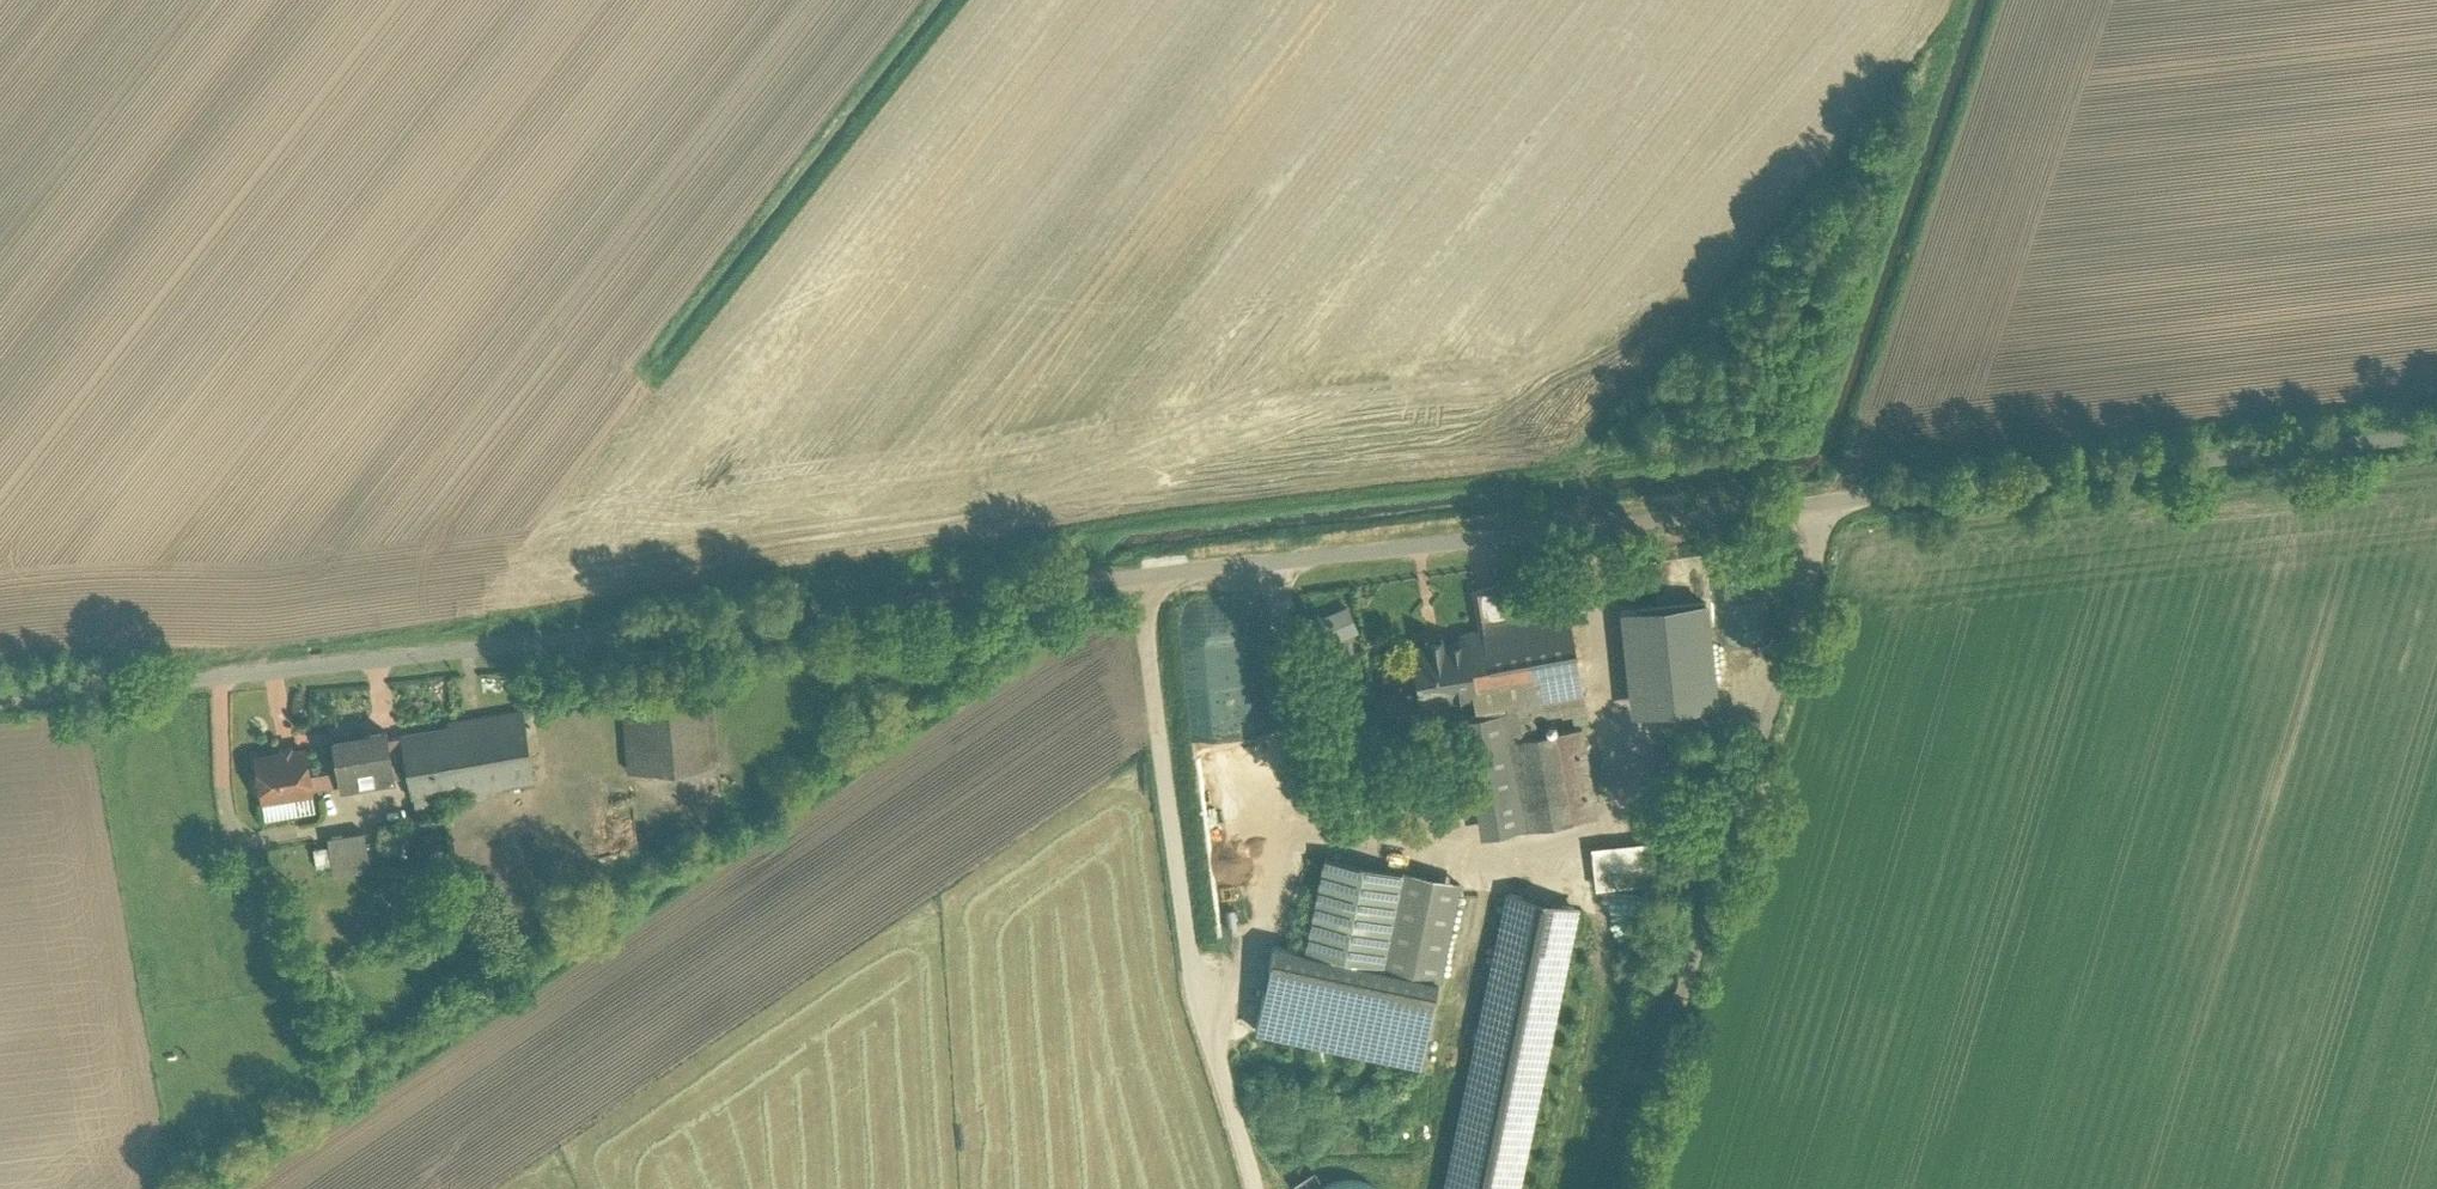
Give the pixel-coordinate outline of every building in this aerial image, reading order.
[(1634,606),(1647,704),(1722,695),(1709,597),(1634,606)] [(1344,602),(1308,617),(1320,644),(1355,629),(1344,602)] [(1468,704),(1491,831),(1604,811),(1589,724),(1598,722),(1578,609),(1417,638),(1430,711),(1468,704)] [(627,691),(634,772),(726,764),(719,683),(627,691)] [(400,735),(412,820),(447,815),(445,802),(535,788),(524,717),(400,735)] [(311,753),(258,761),(265,810),(319,802),(317,792),(343,788),(345,800),(399,792),(391,737),(332,746),(336,769),(314,773),(311,753)] [(1596,844),(1601,889),(1666,882),(1661,837),(1596,844)] [(1282,937),(1262,1028),(1424,1063),(1463,884),(1333,856),(1314,944),(1282,937)] [(1448,1188),(1521,1188),(1584,906),(1514,891),(1448,1188)] [(1376,1179),(1340,1183),(1341,1188),(1378,1188),(1376,1179)]
